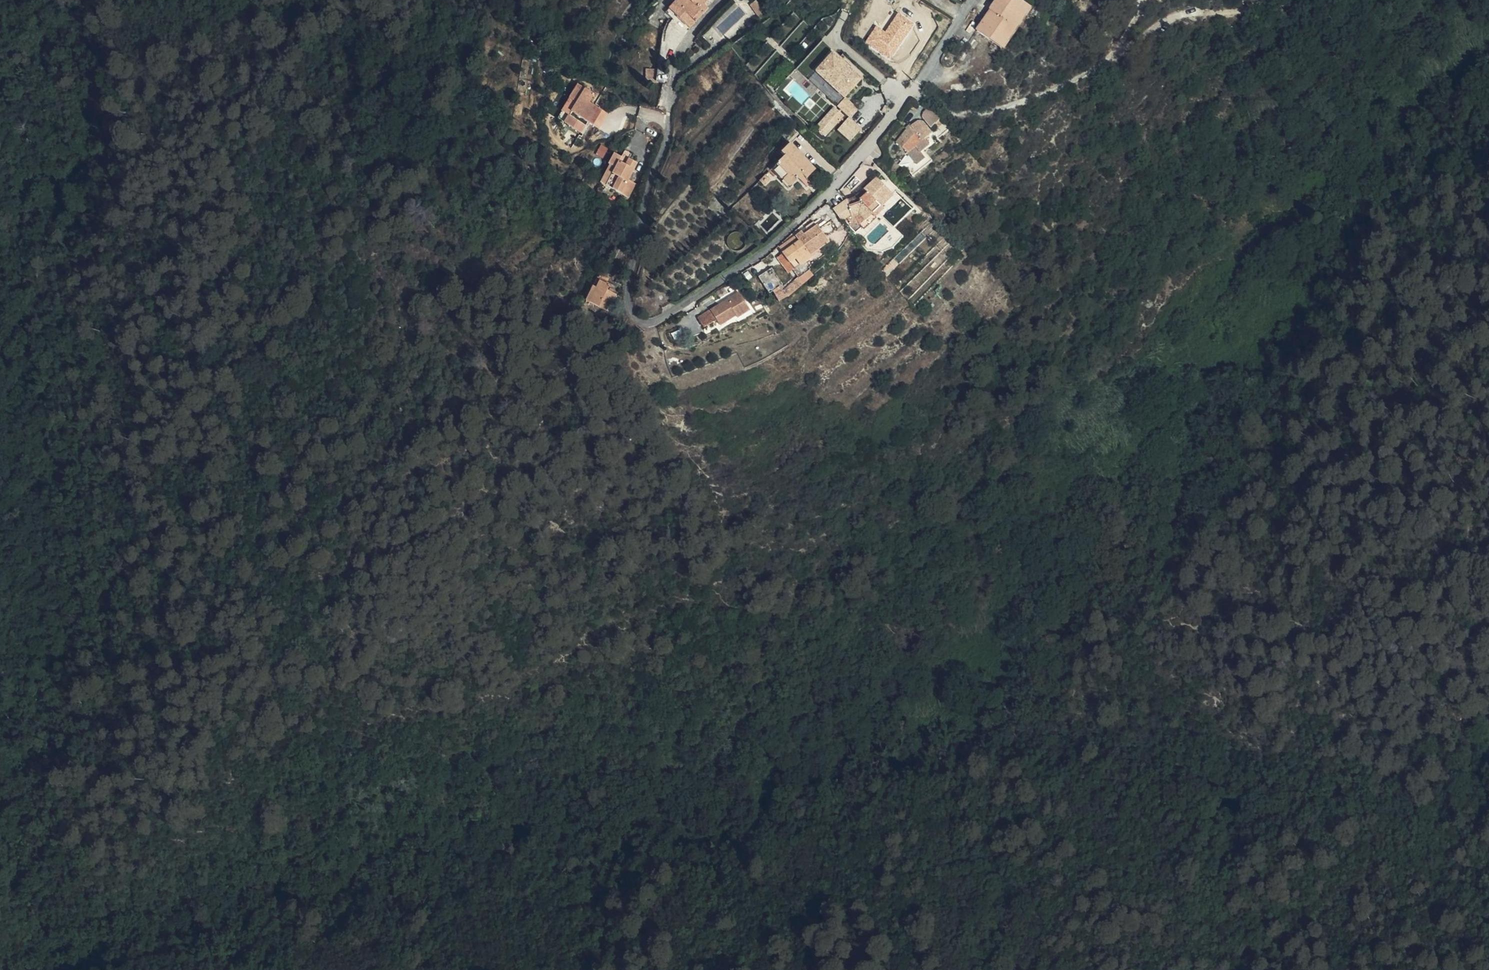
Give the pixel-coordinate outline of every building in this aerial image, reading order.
[(701,7),(709,0),(676,0),(663,12),(670,20),(674,17),(686,29),(702,15),(698,10),(701,7)] [(763,7),(753,0),(748,6),(756,14),(763,7)] [(1018,0),(998,0),(992,9),(993,10),(979,30),(1005,47),(1031,9),(1018,0)] [(761,20),(770,13),(764,8),(763,7),(756,14),(761,20)] [(833,53),(815,71),(846,99),(863,81),(833,53)] [(656,70),(640,70),(639,85),(656,86),(656,70)] [(589,124),(598,110),(584,100),(589,91),(573,82),(562,99),(569,104),(558,119),(576,132),(584,120),(589,124)] [(569,104),(562,99),(551,115),(558,119),(569,104)] [(835,106),(817,127),(827,136),(845,115),(835,106)] [(937,125),(945,116),(935,107),(927,116),(937,125)] [(604,114),(598,110),(589,124),(594,128),(604,114)] [(948,119),(945,116),(937,125),(940,128),(948,119)] [(850,117),(839,129),(851,140),(862,128),(850,117)] [(914,156),(936,131),(925,122),(921,121),(916,124),(900,143),(914,156)] [(786,181),(792,187),(805,174),(808,176),(816,168),(790,143),(780,153),(784,158),(779,164),(790,176),(786,181)] [(602,145),(597,154),(603,157),(608,148),(602,145)] [(624,149),(620,157),(629,161),(630,158),(632,153),(624,149)] [(629,161),(620,157),(614,153),(608,164),(609,165),(614,167),(605,184),(629,197),(637,182),(628,177),(637,161),(630,158),(629,161)] [(790,189),(792,187),(786,181),(790,176),(779,164),(772,171),(790,189)] [(614,167),(609,165),(601,181),(605,184),(614,167)] [(890,212),(903,201),(888,183),(870,198),(857,202),(850,189),(834,203),(863,238),(872,231),(892,214),(890,212)] [(780,250),(784,256),(793,271),(812,259),(811,256),(830,242),(821,229),(806,239),(803,235),(780,250)] [(793,271),(784,256),(778,260),(789,275),(793,271)] [(772,269),(760,276),(769,291),(773,290),(781,300),(801,287),(796,280),(785,286),(772,269)] [(617,294),(608,290),(611,282),(598,276),(586,300),(608,310),(611,302),(613,303),(617,294)] [(718,325),(722,322),(734,316),(736,319),(750,311),(739,294),(717,307),(711,310),(716,321),(718,325)] [(704,328),(716,321),(711,310),(698,318),(704,328)]
